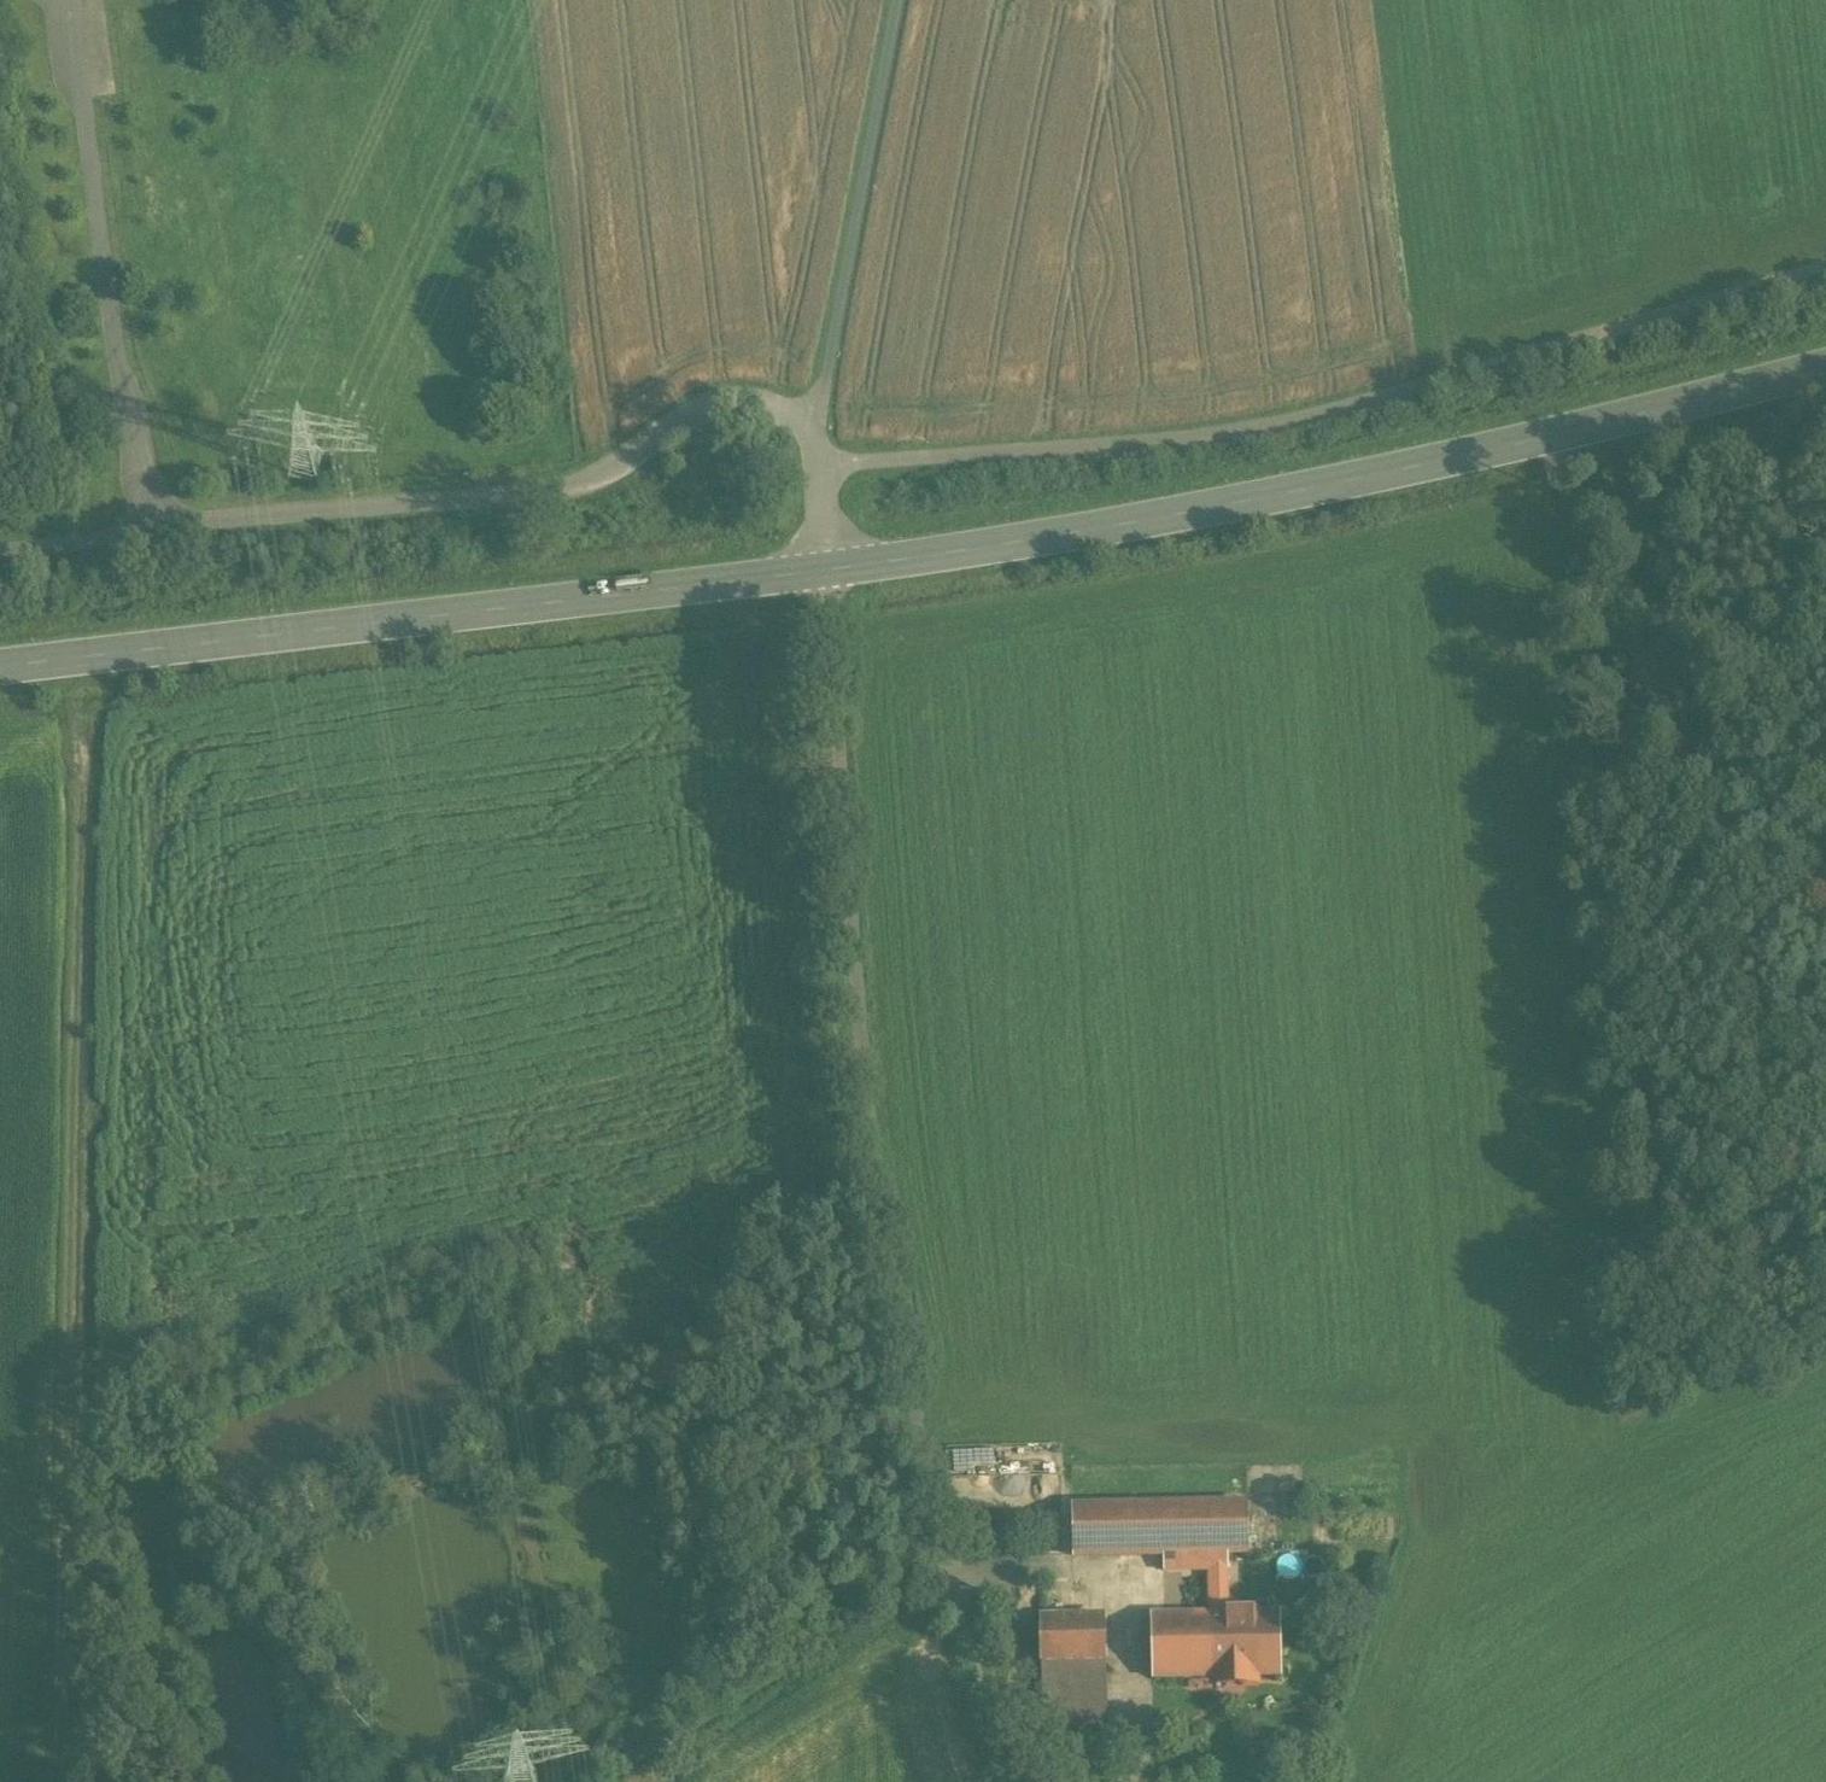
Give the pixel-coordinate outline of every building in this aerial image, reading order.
[(1248,1500),(1074,1501),(1074,1551),(1166,1551),(1166,1572),(1208,1572),(1208,1612),(1153,1612),(1153,1682),(1287,1682),(1287,1601),(1232,1602),(1232,1556),(1248,1556),(1248,1500)] [(1106,1724),(1105,1614),(1042,1614),(1043,1724),(1106,1724)]
